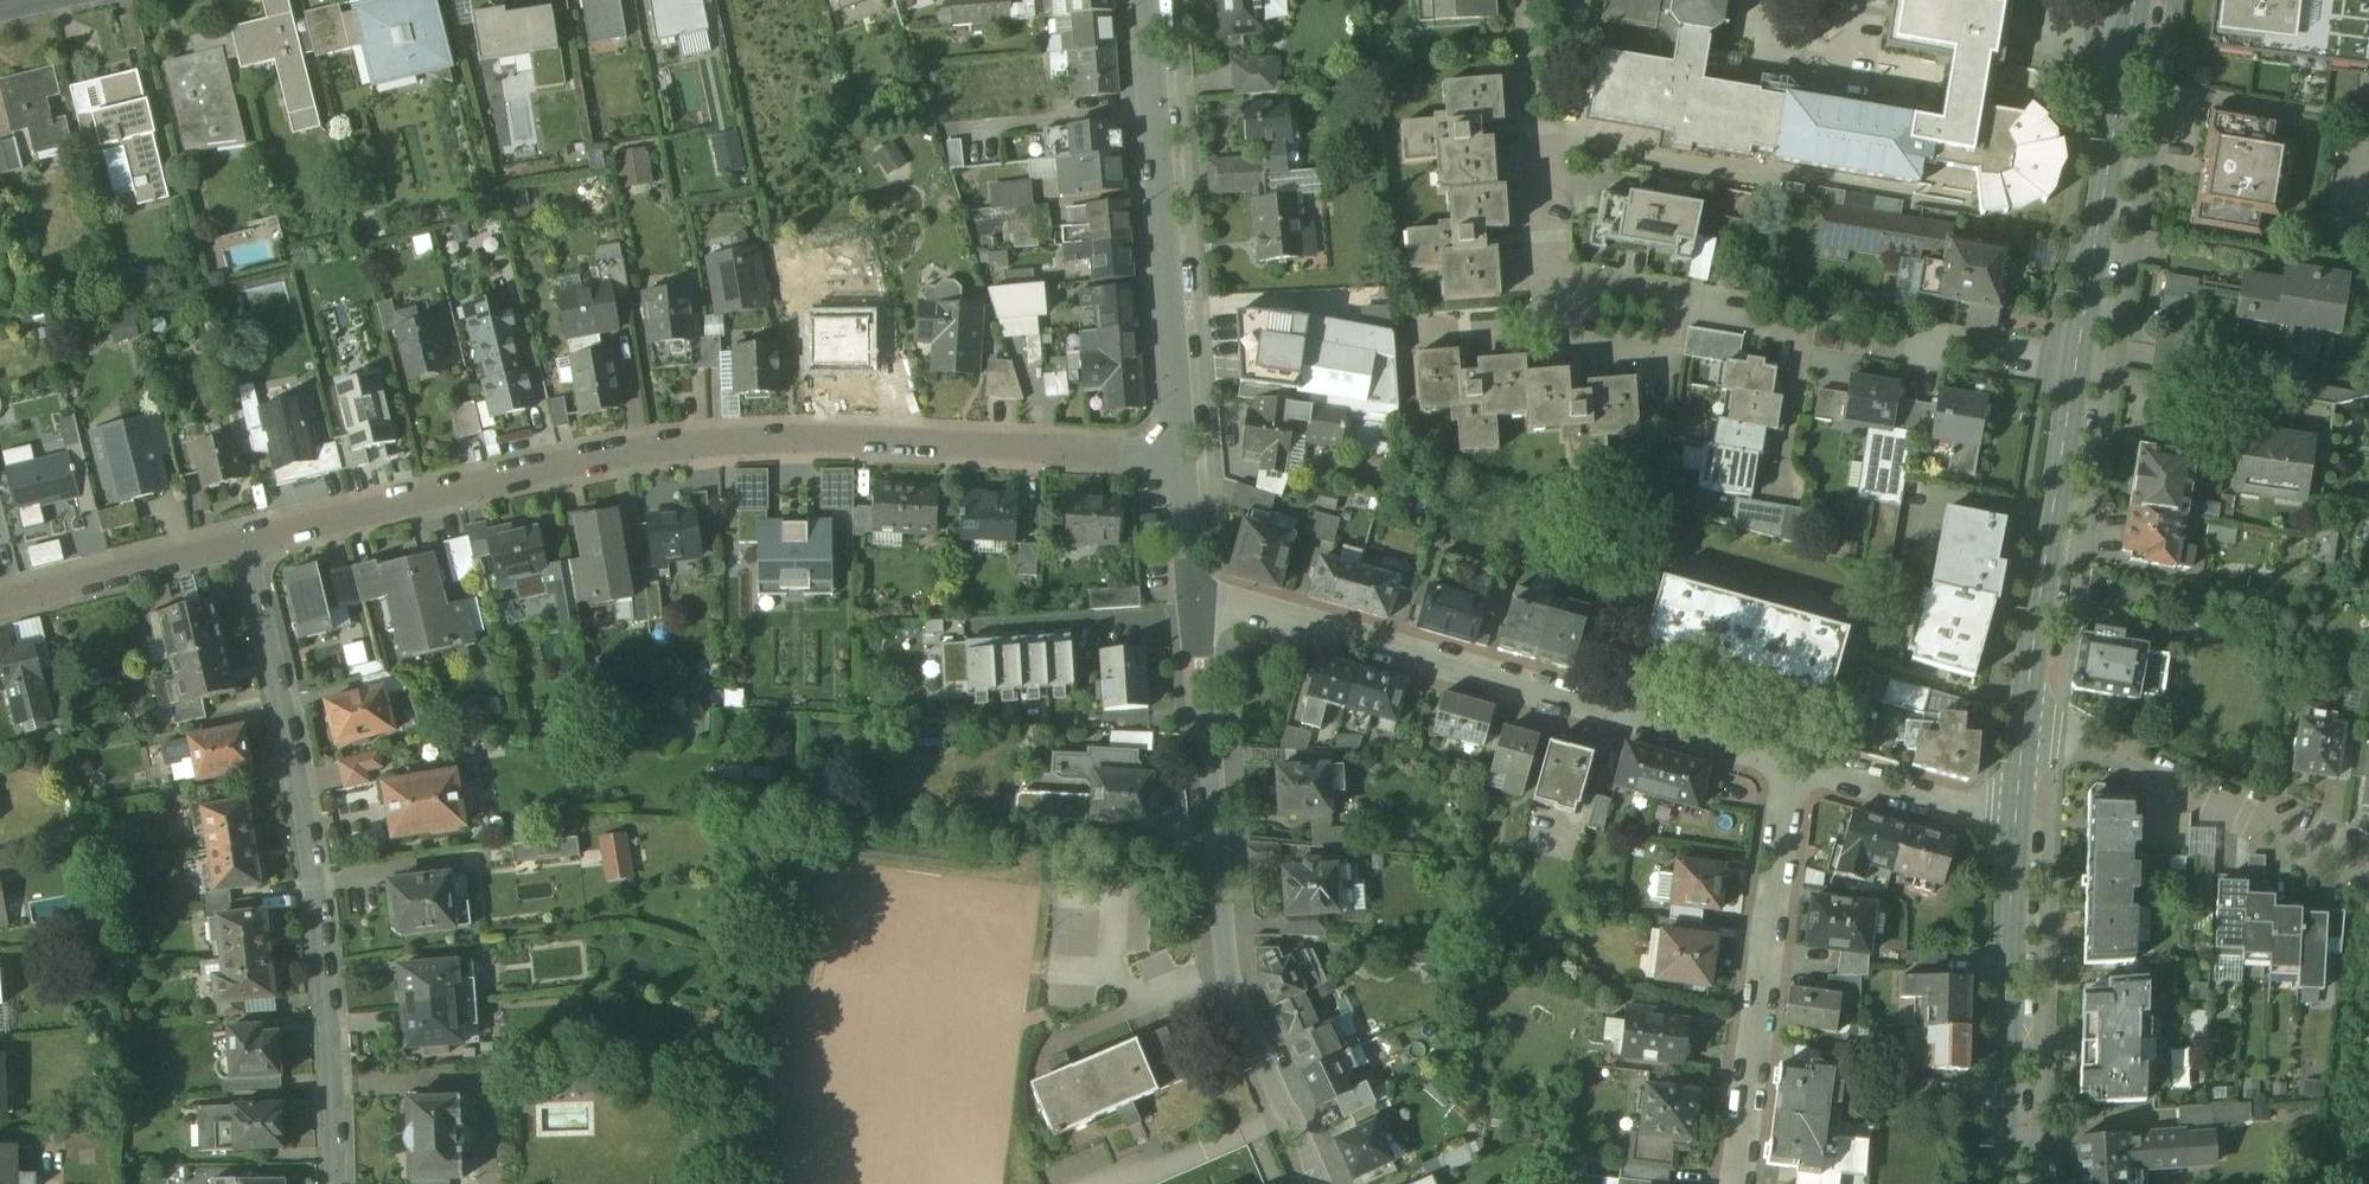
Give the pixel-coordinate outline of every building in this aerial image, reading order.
[(261,1),(266,22),(290,17),(285,0),(267,0),(261,1)] [(357,12),(365,47),(375,86),(420,75),(453,84),(432,0),(406,0),(357,12)] [(503,0),(469,0),(479,63),(531,54),(536,90),(537,92),(563,88),(562,81),(551,17),(550,11),(548,11),(506,18),(503,0)] [(548,11),(550,11),(551,17),(568,14),(566,0),(547,0),(548,11)] [(590,47),(607,44),(606,38),(625,34),(620,0),(582,0),(590,47)] [(656,41),(679,36),(684,59),(711,54),(701,0),(648,0),(656,41)] [(954,27),(1034,20),(1032,2),(1009,4),(1008,0),(951,0),(954,27)] [(1069,17),(1073,17),(1112,14),(1111,0),(1068,0),(1069,17)] [(1222,35),(1266,32),(1264,0),(1219,0),(1222,35)] [(1419,0),(1420,23),(1494,20),(1494,0),(1428,0),(1419,0)] [(1675,18),(1681,25),(1676,51),(1673,69),(1601,57),(1591,119),(1676,133),(1673,149),(1692,152),(1693,147),(1748,157),(1749,150),(1758,95),(1703,85),(1705,72),(1709,52),(1712,30),(1718,26),(1722,0),(1678,0),(1675,18)] [(1603,24),(1663,33),(1676,51),(1681,25),(1675,18),(1678,0),(1606,0),(1603,24)] [(2009,0),(1894,0),(1886,48),(1952,59),(1945,102),(1989,111),(1996,66),(2002,67),(2013,1),(2009,0)] [(2209,42),(2294,53),(2300,0),(2214,0),(2209,42)] [(2294,53),(2368,62),(2368,0),(2300,0),(2294,53)] [(339,6),(304,14),(315,59),(365,47),(357,12),(342,16),(339,6)] [(1112,14),(1073,17),(1074,34),(1076,52),(1114,48),(1112,14)] [(266,22),(243,28),(253,68),(273,63),(287,118),(297,115),(314,111),(300,57),(292,25),(290,17),(266,22)] [(137,18),(120,23),(128,55),(145,51),(137,18)] [(305,22),(292,25),(300,57),(313,53),(305,22)] [(243,28),(230,31),(238,62),(240,71),(253,68),(243,28)] [(230,31),(216,35),(223,65),(238,62),(230,31)] [(1074,34),(1056,36),(1058,53),(1076,52),(1074,34)] [(216,35),(191,41),(195,60),(163,67),(180,139),(184,138),(183,136),(209,133),(210,139),(212,139),(214,146),(241,143),(223,65),(216,35)] [(1114,48),(1076,52),(1077,76),(1079,96),(1117,93),(1114,48)] [(1076,52),(1058,53),(1059,77),(1077,76),(1076,52)] [(1717,58),(1709,52),(1705,72),(1716,69),(1717,58)] [(1272,60),(1234,63),(1235,97),(1277,93),(1272,60)] [(0,83),(13,134),(28,130),(35,157),(73,147),(66,120),(53,123),(47,101),(61,97),(54,69),(0,83)] [(125,78),(100,84),(108,117),(79,124),(86,154),(118,146),(118,148),(123,147),(122,145),(128,143),(141,193),(165,187),(145,107),(133,110),(125,78)] [(563,88),(537,92),(536,90),(533,91),(541,144),(586,136),(578,79),(562,81),(563,88)] [(1499,79),(1444,85),(1444,87),(1447,87),(1448,100),(1445,100),(1447,115),(1433,117),(1434,123),(1402,126),(1402,128),(1410,127),(1411,143),(1403,144),(1405,164),(1437,161),(1438,177),(1447,176),(1449,190),(1440,191),(1440,194),(1449,193),(1449,196),(1458,196),(1459,207),(1451,208),(1452,224),(1438,225),(1439,230),(1407,233),(1407,236),(1416,235),(1418,251),(1409,252),(1410,272),(1441,269),(1442,285),(1452,284),(1454,298),(1444,299),(1444,302),(1501,296),(1497,250),(1486,251),(1484,232),(1508,230),(1504,189),(1497,190),(1492,141),(1482,142),(1480,124),(1504,122),(1499,79)] [(1786,100),(1758,95),(1749,150),(1777,155),(1786,100)] [(1945,102),(1942,102),(1938,125),(1928,123),(1786,98),(1786,100),(1777,155),(1776,161),(1916,185),(1920,163),(1976,173),(1980,211),(1994,214),(2006,211),(2006,213),(2023,210),(2042,200),(2043,202),(2051,192),(2056,175),(2061,163),(2058,144),(2056,145),(2056,134),(2043,121),(2044,120),(2031,108),(2022,117),(1989,111),(1945,102)] [(1289,103),(1244,107),(1248,145),(1261,144),(1262,159),(1263,176),(1287,174),(1285,142),(1293,141),(1292,138),(1299,138),(1297,116),(1290,117),(1289,103)] [(314,111),(297,115),(302,134),(319,130),(314,111)] [(2276,124),(2217,115),(2215,127),(2211,130),(2198,208),(2201,212),(2199,225),(2259,235),(2262,214),(2281,217),(2292,148),(2273,145),(2276,124)] [(1121,124),(1044,130),(1046,160),(1077,158),(1123,154),(1121,124)] [(746,169),(737,133),(711,139),(720,175),(746,169)] [(965,166),(966,139),(949,139),(948,166),(965,166)] [(15,140),(0,144),(8,175),(23,171),(15,140)] [(908,164),(895,142),(875,154),(889,176),(908,164)] [(0,144),(0,177),(8,175),(0,144)] [(648,149),(616,153),(621,189),(654,185),(648,149)] [(1123,154),(1077,158),(1079,195),(1126,191),(1123,154)] [(1262,159),(1231,161),(1232,178),(1263,176),(1262,159)] [(1264,176),(1232,179),(1234,195),(1252,193),(1266,192),(1264,176)] [(1033,180),(990,182),(991,207),(1034,205),(1033,180)] [(1300,197),(1266,200),(1266,192),(1252,193),(1259,262),(1306,257),(1300,197)] [(1125,204),(1087,207),(1089,227),(1090,245),(1128,242),(1125,204)] [(1886,218),(1824,208),(1819,241),(1881,251),(1881,247),(1886,218)] [(1923,224),(1886,218),(1881,247),(1918,252),(1923,224)] [(1089,227),(1073,228),(1074,237),(1075,246),(1090,245),(1089,227)] [(1073,228),(1065,229),(1065,237),(1074,237),(1073,228)] [(1662,232),(1631,228),(1625,271),(1655,275),(1662,232)] [(1128,242),(1090,245),(1092,261),(1093,283),(1131,280),(1128,242)] [(2008,253),(1947,243),(1941,278),(1930,276),(1926,299),(1969,306),(1996,311),(1999,311),(2008,253)] [(747,245),(732,247),(726,254),(727,256),(708,259),(717,314),(764,308),(762,294),(766,291),(765,287),(760,285),(754,250),(747,245)] [(1090,245),(1075,246),(1076,263),(1092,261),(1090,245)] [(1075,246),(1066,246),(1067,263),(1076,263),(1075,246)] [(1692,252),(1688,277),(1707,280),(1711,254),(1692,252)] [(622,259),(595,263),(599,288),(609,286),(611,298),(628,296),(622,259)] [(2349,280),(2285,269),(2281,296),(2254,291),(2251,310),(2249,309),(2248,315),(2289,325),(2283,359),(2314,364),(2322,321),(2342,324),(2345,305),(2349,280)] [(2197,281),(2169,276),(2159,333),(2187,337),(2197,281)] [(2349,280),(2345,305),(2368,309),(2368,284),(2349,280)] [(599,288),(558,295),(565,339),(597,333),(616,330),(611,298),(609,286),(599,288)] [(1041,288),(988,293),(997,320),(1043,316),(1041,288)] [(1132,289),(1098,292),(1099,308),(1101,333),(1135,329),(1132,289)] [(687,290),(643,294),(645,317),(646,317),(648,345),(688,341),(692,341),(692,339),(687,290)] [(1098,292),(1081,294),(1082,309),(1099,308),(1098,292)] [(810,294),(781,300),(783,312),(810,306),(810,294)] [(507,298),(465,308),(474,343),(480,341),(480,340),(510,333),(510,334),(516,332),(507,298)] [(392,302),(377,305),(384,334),(396,331),(395,330),(398,329),(394,314),(395,314),(392,302)] [(1996,311),(1969,306),(1966,327),(1992,331),(1996,311)] [(980,311),(920,307),(918,335),(936,336),(934,373),(976,375),(980,311)] [(395,314),(394,314),(398,329),(420,324),(416,309),(395,314)] [(1393,336),(1308,321),(1276,315),(1252,312),(1237,314),(1241,381),(1239,397),(1346,411),(1400,418),(1393,336)] [(398,329),(395,330),(396,331),(408,381),(447,371),(434,321),(420,324),(398,329)] [(868,322),(811,322),(810,370),(868,369),(868,322)] [(114,327),(115,339),(135,337),(134,325),(114,327)] [(897,326),(881,330),(890,360),(906,356),(897,326)] [(1135,329),(1101,333),(1103,356),(1104,371),(1138,369),(1135,329)] [(1743,338),(1697,330),(1692,359),(1726,364),(1739,365),(1743,338)] [(510,333),(480,340),(480,341),(490,382),(490,383),(520,376),(520,375),(510,334),(510,333)] [(597,333),(566,338),(570,361),(592,357),(591,349),(599,348),(597,333)] [(1101,333),(1081,335),(1083,358),(1103,356),(1101,333)] [(2187,337),(2159,333),(2152,377),(2180,381),(2187,337)] [(719,338),(703,339),(704,370),(720,370),(719,338)] [(703,339),(692,339),(692,341),(688,341),(688,370),(704,370),(703,339)] [(776,348),(733,349),(734,395),(777,395),(776,348)] [(1525,360),(1460,365),(1459,352),(1416,356),(1422,413),(1452,410),(1453,423),(1458,423),(1461,455),(1500,452),(1497,421),(1530,417),(1532,435),(1562,432),(1563,444),(1568,443),(1571,475),(1609,471),(1606,440),(1640,437),(1635,380),(1569,385),(1568,372),(1526,376),(1525,360)] [(570,361),(569,361),(579,415),(619,408),(609,354),(592,357),(570,361)] [(1083,358),(1081,359),(1082,372),(1098,370),(1098,372),(1104,371),(1103,356),(1083,358)] [(1739,365),(1726,364),(1722,391),(1732,393),(1772,399),(1776,371),(1763,369),(1764,363),(1747,361),(1746,367),(1739,365)] [(1047,362),(1014,366),(1016,379),(1049,376),(1047,362)] [(1011,365),(988,364),(986,400),(1024,402),(1016,379),(1011,365)] [(1138,369),(1104,371),(1105,386),(1107,411),(1141,408),(1138,369)] [(1098,370),(1082,372),(1083,388),(1105,386),(1104,371),(1098,372),(1098,370)] [(396,443),(379,374),(335,384),(348,437),(352,454),(365,451),(396,443)] [(520,375),(520,376),(490,383),(490,382),(484,384),(493,418),(534,408),(526,374),(520,375)] [(1899,387),(1850,380),(1843,425),(1868,429),(1891,433),(1892,431),(1896,401),(1899,387)] [(1051,382),(1037,383),(1038,392),(1030,392),(1031,404),(1053,402),(1051,382)] [(2348,402),(2349,390),(2322,387),(2320,399),(2348,402)] [(253,390),(238,393),(249,435),(264,432),(259,412),(253,390)] [(1772,399),(1732,393),(1728,423),(1766,429),(1777,431),(1782,401),(1772,399)] [(1986,401),(1939,394),(1937,407),(1932,438),(1932,439),(1934,439),(1934,436),(1953,439),(1980,443),(1980,442),(1986,401)] [(565,398),(548,401),(554,429),(570,426),(565,398)] [(310,399),(259,412),(264,432),(265,432),(265,431),(304,421),(304,422),(315,419),(310,399)] [(1346,411),(1264,401),(1262,415),(1293,420),(1291,437),(1341,444),(1343,431),(1346,431),(1347,424),(1344,423),(1346,411)] [(1917,404),(1896,401),(1892,431),(1912,435),(1917,404)] [(474,403),(449,409),(457,441),(482,434),(474,403)] [(1937,407),(1917,404),(1912,435),(1932,438),(1937,407)] [(1262,415),(1250,414),(1245,448),(1268,451),(1266,465),(1285,467),(1287,454),(1289,454),(1291,437),(1293,420),(1262,415)] [(60,417),(65,446),(80,443),(75,415),(60,417)] [(143,419),(147,435),(148,435),(154,456),(169,453),(159,415),(143,419)] [(304,421),(265,431),(271,456),(275,473),(272,474),(276,489),(325,476),(320,458),(314,460),(304,422),(304,421)] [(1728,423),(1717,421),(1712,449),(1758,456),(1762,457),(1766,429),(1728,423)] [(192,427),(166,433),(178,480),(198,475),(192,449),(197,447),(192,427)] [(1891,433),(1868,429),(1857,500),(1873,503),(1900,507),(1912,435),(1892,431),(1891,433)] [(264,432),(249,435),(254,455),(271,456),(265,432),(264,432)] [(2313,443),(2243,432),(2234,490),(2303,501),(2313,443)] [(118,500),(162,489),(154,456),(148,435),(147,435),(104,446),(108,462),(97,464),(103,487),(114,484),(118,500)] [(352,454),(348,437),(334,440),(342,472),(369,465),(365,451),(352,454)] [(197,447),(192,449),(198,475),(202,492),(243,482),(232,439),(197,447)] [(1980,443),(1953,439),(1951,453),(1950,453),(1949,457),(1950,457),(1948,473),(1974,477),(1980,442),(1980,443)] [(2181,443),(2154,439),(2152,451),(2141,450),(2131,509),(2183,517),(2184,518),(2186,502),(2193,458),(2179,456),(2181,443)] [(78,446),(63,449),(65,458),(67,458),(77,498),(76,498),(80,516),(95,512),(78,446)] [(334,447),(318,450),(320,458),(325,476),(341,472),(334,447)] [(1712,449),(1705,447),(1698,490),(1751,498),(1758,456),(1712,449)] [(65,458),(5,474),(15,513),(76,498),(77,498),(67,458),(65,458)] [(853,508),(853,468),(820,468),(820,508),(853,508)] [(1278,496),(1238,484),(1233,506),(1251,511),(1252,511),(1271,517),(1278,496)] [(939,494),(877,490),(874,530),(936,534),(939,494)] [(707,493),(692,494),(694,514),(696,514),(697,521),(709,520),(707,493)] [(1007,499),(965,496),(964,515),(962,515),(962,520),(963,520),(962,536),(1016,539),(1019,498),(1007,498),(1007,499)] [(2235,498),(2222,496),(2220,507),(2218,523),(2231,525),(2235,498)] [(1122,505),(1070,500),(1067,534),(1086,536),(1085,545),(1118,548),(1122,505)] [(1784,508),(1750,502),(1744,531),(1779,539),(1784,508)] [(2220,507),(2186,502),(2184,518),(2218,523),(2220,507)] [(1900,507),(1873,503),(1863,566),(1890,574),(1900,507)] [(96,516),(100,533),(136,524),(132,507),(96,516)] [(1802,511),(1784,508),(1779,539),(1796,546),(1802,511)] [(2183,517),(2131,509),(2128,529),(2126,529),(2123,548),(2147,552),(2146,562),(2175,567),(2175,566),(2178,548),(2183,517)] [(616,512),(587,517),(587,511),(562,516),(566,543),(580,541),(583,562),(570,564),(576,602),(577,605),(591,602),(592,609),(615,605),(614,602),(631,600),(629,587),(623,540),(618,515),(617,515),(616,512)] [(1271,517),(1252,511),(1251,511),(1248,524),(1267,530),(1271,517)] [(2010,523),(1947,511),(1931,587),(1994,601),(1998,602),(2005,565),(1996,563),(2002,538),(2007,539),(2010,523)] [(694,514),(648,519),(653,565),(669,563),(668,560),(701,556),(697,521),(696,514),(694,514)] [(487,524),(467,528),(474,560),(492,556),(493,556),(487,533),(489,533),(487,524)] [(1267,530),(1248,524),(1234,570),(1236,576),(1280,588),(1295,538),(1285,535),(1274,532),(1267,530)] [(1287,527),(1277,524),(1274,532),(1285,535),(1287,527)] [(783,526),(763,526),(764,552),(758,552),(758,581),(781,581),(781,591),(810,591),(810,581),(833,581),(833,556),(828,556),(827,526),(808,526),(807,525),(801,525),(801,531),(790,531),(789,525),(783,525),(783,526)] [(538,529),(503,537),(502,530),(489,533),(487,533),(493,556),(492,556),(500,591),(517,588),(520,602),(550,595),(545,573),(547,573),(547,570),(538,529)] [(1039,547),(1020,546),(1018,577),(1037,579),(1039,547)] [(2193,550),(2178,548),(2175,566),(2190,568),(2193,550)] [(1494,571),(1440,555),(1420,628),(1472,643),(1480,617),(1494,571)] [(433,556),(379,569),(377,564),(353,570),(362,605),(394,597),(409,657),(451,646),(449,636),(471,631),(465,603),(446,608),(433,556)] [(1361,569),(1321,558),(1310,597),(1349,608),(1361,569)] [(570,566),(547,570),(547,573),(545,573),(550,595),(556,593),(558,605),(576,602),(570,566)] [(318,568),(285,576),(301,640),(334,632),(329,613),(345,609),(336,574),(321,578),(318,568)] [(1399,580),(1361,569),(1349,608),(1388,619),(1399,580)] [(353,570),(336,574),(345,609),(362,605),(353,570)] [(1846,631),(1661,580),(1644,643),(1829,693),(1846,631)] [(658,583),(644,585),(647,611),(662,610),(658,583)] [(644,585),(629,587),(631,600),(634,624),(648,622),(647,611),(644,585)] [(1932,587),(1912,659),(1974,677),(1994,604),(1993,604),(1994,601),(1932,587)] [(1138,588),(1105,590),(1107,610),(1139,608),(1138,588)] [(1553,600),(1516,589),(1498,650),(1518,656),(1518,653),(1535,658),(1553,600)] [(1290,616),(1289,590),(1277,590),(1277,616),(1290,616)] [(1553,600),(1535,658),(1552,663),(1552,665),(1571,671),(1584,628),(1595,632),(1601,614),(1553,600)] [(576,602),(558,605),(562,625),(580,622),(577,605),(576,602)] [(213,604),(150,620),(156,645),(167,642),(172,662),(224,649),(213,604)] [(1493,620),(1480,617),(1472,643),(1486,646),(1493,620)] [(2148,647),(2123,643),(2125,634),(2094,630),(2093,638),(2081,636),(2075,677),(2071,678),(2074,688),(2081,690),(2083,688),(2136,696),(2137,691),(2162,695),(2165,671),(2164,671),(2167,654),(2148,651),(2148,647)] [(1062,637),(1045,638),(1048,689),(1074,687),(1070,631),(1062,631),(1062,637)] [(1036,638),(1019,639),(1022,691),(1048,689),(1045,638),(1044,632),(1036,633),(1036,638)] [(1019,634),(1010,634),(1010,640),(993,641),(996,692),(1022,691),(1019,639),(1019,634)] [(993,635),(984,636),(985,641),(965,642),(969,694),(996,692),(993,641),(993,635)] [(11,653),(10,649),(0,652),(0,687),(10,685),(12,689),(20,687),(29,722),(53,716),(36,647),(11,653)] [(224,649),(172,662),(184,706),(236,693),(224,649)] [(1145,650),(1100,652),(1104,712),(1149,709),(1145,650)] [(711,660),(671,657),(669,699),(664,699),(663,704),(671,705),(672,693),(709,696),(711,660)] [(1354,668),(1319,658),(1309,695),(1326,700),(1344,705),(1354,668)] [(1405,683),(1354,668),(1344,705),(1355,708),(1369,712),(1395,719),(1405,683)] [(386,673),(362,679),(365,694),(384,689),(386,697),(405,693),(408,688),(386,673)] [(365,694),(326,703),(337,746),(354,742),(355,747),(370,743),(369,739),(395,732),(386,697),(384,689),(365,694)] [(1493,708),(1443,693),(1432,733),(1484,747),(1487,733),(1493,708)] [(1326,700),(1309,695),(1302,721),(1319,725),(1326,700)] [(2323,704),(2302,701),(2300,716),(2321,719),(2323,707),(2323,704)] [(205,706),(182,711),(185,724),(208,719),(205,706)] [(2335,708),(2323,707),(2321,719),(2333,720),(2335,708)] [(1369,712),(1355,708),(1350,727),(1364,731),(1369,712)] [(1509,712),(1493,708),(1487,733),(1502,737),(1504,730),(1509,712)] [(1935,737),(1918,735),(1910,765),(1966,782),(1976,775),(1981,734),(1963,733),(1965,715),(1937,712),(1935,737)] [(2321,719),(2300,716),(2290,773),(2332,779),(2338,740),(2340,721),(2333,720),(2321,719)] [(589,724),(581,724),(574,729),(573,740),(588,741),(589,724)] [(1313,732),(1288,725),(1282,749),(1308,750),(1313,732)] [(245,727),(192,738),(201,777),(202,780),(254,770),(245,727)] [(1537,739),(1504,730),(1502,737),(1491,774),(1507,778),(1503,792),(1520,796),(1523,784),(1525,784),(1537,739)] [(1362,736),(1336,735),(1332,750),(1358,751),(1362,736)] [(201,777),(192,738),(183,740),(191,779),(201,777)] [(2356,742),(2338,740),(2332,779),(2351,782),(2356,742)] [(1591,752),(1550,741),(1533,804),(1554,810),(1556,800),(1576,806),(1591,752)] [(1668,757),(1625,745),(1614,786),(1657,798),(1668,757)] [(1139,751),(1088,749),(1087,755),(1056,753),(1055,775),(1095,777),(1095,775),(1138,777),(1139,751)] [(1308,750),(1282,749),(1281,769),(1308,767),(1308,750)] [(379,752),(338,762),(342,779),(384,769),(379,752)] [(1707,769),(1668,757),(1657,798),(1695,809),(1707,769)] [(1281,769),(1277,769),(1280,817),(1330,813),(1329,793),(1327,767),(1327,766),(1308,767),(1281,769)] [(1343,766),(1327,767),(1329,793),(1345,792),(1343,766)] [(425,781),(386,788),(394,837),(433,830),(434,835),(459,831),(458,826),(463,825),(455,776),(450,777),(449,772),(424,776),(425,781)] [(1138,777),(1095,775),(1095,777),(1094,796),(1093,818),(1093,820),(1101,821),(1108,828),(1118,829),(1126,822),(1149,824),(1149,821),(1154,817),(1155,805),(1150,800),(1151,778),(1138,777)] [(2133,804),(2109,803),(2109,796),(2104,789),(2095,789),(2090,795),(2088,855),(2130,856),(2131,856),(2131,846),(2137,846),(2138,823),(2132,823),(2133,804)] [(1094,796),(1040,793),(1033,801),(1032,814),(1039,821),(1057,822),(1056,826),(1068,826),(1068,823),(1087,824),(1087,818),(1093,818),(1094,796)] [(250,804),(204,812),(207,838),(209,854),(256,847),(253,827),(257,825),(259,822),(259,820),(260,818),(260,816),(259,815),(258,812),(256,810),(253,809),(251,808),(250,804)] [(207,838),(204,812),(193,813),(197,839),(207,838)] [(1904,828),(1853,814),(1839,858),(1840,858),(1868,866),(1891,872),(1904,828)] [(2191,827),(2191,856),(2217,856),(2217,827),(2191,827)] [(1955,843),(1904,828),(1891,872),(1943,885),(1955,843)] [(625,835),(603,840),(610,878),(632,874),(625,835)] [(578,838),(512,846),(514,863),(580,855),(578,838)] [(1279,845),(1251,843),(1250,843),(1251,860),(1280,860),(1279,845)] [(256,847),(209,854),(211,870),(214,895),(231,893),(262,888),(261,883),(265,881),(267,879),(268,876),(268,875),(268,874),(268,872),(267,869),(265,867),(263,866),(259,865),(256,847)] [(0,855),(0,868),(21,864),(19,851),(0,855)] [(2088,855),(2087,855),(2086,908),(2129,909),(2129,892),(2136,892),(2137,868),(2130,868),(2130,856),(2088,855)] [(2214,858),(2197,857),(2195,912),(2212,913),(2214,858)] [(1335,858),(1302,861),(1303,869),(1336,866),(1335,858)] [(1868,866),(1840,858),(1836,874),(1864,881),(1868,866)] [(1723,869),(1676,863),(1671,905),(1717,911),(1723,869)] [(1303,869),(1285,871),(1288,917),(1326,914),(1341,913),(1338,881),(1336,866),(1303,869)] [(1891,872),(1868,866),(1864,881),(1862,889),(1885,895),(1891,872)] [(211,870),(202,871),(206,896),(214,895),(211,870)] [(11,926),(1,872),(0,872),(0,928),(11,926)] [(448,877),(390,884),(394,923),(392,924),(393,933),(400,938),(409,937),(409,935),(454,930),(454,929),(452,906),(468,904),(465,876),(449,878),(448,877)] [(2247,878),(2218,877),(2215,943),(2243,944),(2246,890),(2246,889),(2247,878)] [(1353,895),(1346,890),(1345,881),(1338,881),(1341,913),(1348,912),(1354,906),(1353,895)] [(2246,889),(2246,890),(2243,944),(2242,962),(2270,964),(2273,903),(2274,903),(2274,891),(2246,889)] [(206,896),(202,897),(204,909),(232,905),(231,893),(206,896)] [(1875,905),(1814,898),(1808,948),(1841,951),(1869,954),(1875,905)] [(2274,903),(2273,903),(2270,964),(2269,976),(2298,976),(2301,915),(2302,915),(2302,904),(2274,903)] [(468,904),(452,906),(454,929),(471,927),(468,904)] [(204,909),(203,909),(205,920),(216,919),(234,917),(232,905),(204,909)] [(2129,909),(2086,908),(2085,966),(2133,963),(2134,929),(2128,929),(2129,909)] [(2302,915),(2301,915),(2298,976),(2324,977),(2326,941),(2343,941),(2345,912),(2326,911),(2326,916),(2302,915)] [(234,917),(216,919),(222,962),(268,958),(265,937),(273,936),(271,917),(263,918),(263,913),(234,917)] [(1326,914),(1288,917),(1283,917),(1285,935),(1328,938),(1326,914)] [(1713,938),(1661,932),(1656,978),(1656,979),(1708,985),(1710,961),(1717,956),(1718,947),(1713,941),(1713,938)] [(1284,937),(1262,937),(1257,937),(1258,950),(1279,951),(1279,948),(1283,948),(1284,937)] [(2243,944),(2215,943),(2214,961),(2242,962),(2243,944)] [(1285,963),(1279,951),(1258,950),(1260,974),(1276,1007),(1306,993),(1325,985),(1327,984),(1313,950),(1284,952),(1289,962),(1285,963)] [(1410,954),(1391,950),(1388,964),(1407,967),(1408,964),(1416,965),(1418,956),(1410,954)] [(1947,953),(1905,950),(1904,964),(1947,966),(1947,953)] [(1869,954),(1841,951),(1839,975),(1861,976),(1867,976),(1867,965),(1869,954)] [(1650,956),(1645,955),(1643,974),(1649,975),(1648,977),(1656,978),(1659,955),(1651,954),(1650,956)] [(268,958),(222,962),(224,978),(227,1004),(244,1002),(273,999),(272,995),(280,994),(278,975),(270,976),(268,958)] [(440,964),(417,966),(417,968),(401,969),(404,1009),(460,1004),(458,982),(457,964),(440,966),(440,964)] [(1839,975),(1829,975),(1827,993),(1841,995),(1841,996),(1860,999),(1861,976),(1839,975)] [(224,978),(215,979),(218,1005),(227,1004),(224,978)] [(1969,980),(1899,978),(1899,1000),(1921,1001),(1920,1028),(1967,1030),(1969,980)] [(475,980),(458,982),(460,1004),(477,1003),(475,980)] [(2148,981),(2107,983),(2108,993),(2097,993),(2082,994),(2082,1017),(2083,1017),(2083,1045),(2137,1042),(2138,1021),(2146,1021),(2148,981)] [(2107,983),(2097,983),(2097,993),(2108,993),(2107,983)] [(1325,985),(1306,993),(1311,1004),(1329,996),(1325,985)] [(1827,993),(1789,989),(1785,1027),(1836,1034),(1841,996),(1841,995),(1827,993)] [(1306,993),(1276,1007),(1290,1040),(1321,1025),(1311,1004),(1306,993)] [(227,1004),(218,1005),(219,1018),(246,1015),(244,1002),(227,1004)] [(477,1003),(460,1004),(462,1026),(479,1025),(477,1003)] [(460,1004),(404,1009),(408,1049),(425,1048),(426,1057),(449,1055),(448,1046),(464,1044),(462,1026),(460,1004)] [(1684,1064),(1685,1059),(1690,1056),(1691,1049),(1686,1044),(1689,1022),(1667,1019),(1668,1014),(1654,1012),(1655,1010),(1626,1006),(1624,1023),(1606,1021),(1604,1039),(1621,1042),(1620,1055),(1684,1065),(1684,1064)] [(1346,1037),(1337,1018),(1328,1022),(1337,1042),(1346,1037)] [(2146,1021),(2138,1021),(2137,1042),(2154,1041),(2155,1021),(2146,1021)] [(1321,1025),(1290,1040),(1304,1072),(1335,1058),(1343,1054),(1337,1042),(1328,1022),(1321,1025)] [(261,1028),(228,1030),(229,1059),(222,1060),(216,1066),(217,1075),(225,1081),(248,1080),(279,1078),(281,1078),(278,1035),(262,1036),(261,1028)] [(1920,1028),(1914,1028),(1912,1068),(1966,1071),(1967,1030),(1920,1028)] [(1188,1080),(1166,1030),(1137,1042),(1158,1092),(1188,1080)] [(0,1040),(0,1055),(3,1055),(3,1056),(16,1054),(14,1039),(0,1040)] [(2154,1041),(2137,1042),(2136,1064),(2145,1065),(2153,1065),(2154,1041)] [(1137,1042),(1073,1070),(1072,1068),(1071,1069),(1068,1060),(1050,1067),(1054,1076),(1031,1086),(1054,1139),(1073,1130),(1074,1131),(1095,1121),(1095,1120),(1117,1110),(1124,1125),(1138,1119),(1132,1103),(1158,1092),(1137,1042)] [(2137,1042),(2083,1045),(2082,1070),(2080,1070),(2079,1095),(2093,1096),(2104,1096),(2104,1104),(2143,1103),(2145,1065),(2136,1064),(2137,1042)] [(1830,1055),(1795,1045),(1793,1061),(1811,1063),(1812,1063),(1829,1065),(1830,1055)] [(1343,1054),(1335,1058),(1342,1074),(1352,1069),(1353,1064),(1348,1052),(1343,1054)] [(8,1115),(8,1111),(6,1111),(5,1093),(7,1093),(7,1090),(5,1090),(3,1056),(3,1055),(0,1055),(0,1115),(8,1115)] [(1335,1058),(1304,1072),(1318,1105),(1350,1091),(1342,1074),(1335,1058)] [(1811,1069),(1780,1065),(1777,1090),(1778,1090),(1775,1116),(1825,1121),(1832,1072),(1833,1066),(1829,1065),(1812,1063),(1811,1063),(1811,1069)] [(1710,1067),(1684,1064),(1684,1065),(1683,1076),(1708,1079),(1710,1067)] [(1842,1073),(1832,1072),(1828,1103),(1837,1104),(1842,1073)] [(279,1078),(248,1080),(248,1093),(280,1091),(279,1078)] [(1933,1080),(1906,1078),(1905,1092),(1932,1094),(1933,1080)] [(248,1080),(225,1081),(225,1094),(248,1093),(248,1080)] [(1695,1094),(1646,1087),(1642,1112),(1640,1132),(1640,1133),(1689,1140),(1691,1124),(1695,1094)] [(1645,1092),(1637,1091),(1634,1111),(1642,1112),(1645,1092)] [(423,1093),(408,1093),(409,1102),(423,1101),(423,1093)] [(2104,1096),(2093,1096),(2093,1105),(2104,1104),(2104,1096)] [(409,1102),(407,1102),(408,1133),(403,1138),(404,1147),(408,1152),(409,1182),(411,1182),(449,1182),(462,1181),(461,1155),(469,1151),(472,1145),(473,1140),(472,1134),(469,1130),(465,1128),(460,1126),(459,1100),(423,1101),(409,1102)] [(1837,1104),(1828,1103),(1825,1121),(1835,1123),(1837,1104)] [(2210,1106),(2179,1107),(2180,1138),(2182,1138),(2182,1139),(2211,1138),(2210,1106)] [(282,1107),(235,1107),(234,1130),(226,1130),(221,1135),(221,1142),(227,1151),(282,1151),(282,1107)] [(1825,1121),(1775,1116),(1772,1139),(1771,1139),(1767,1163),(1797,1167),(1796,1174),(1817,1177),(1818,1169),(1823,1139),(1825,1121)] [(1383,1118),(1334,1139),(1350,1177),(1391,1159),(1384,1143),(1390,1140),(1388,1136),(1390,1135),(1383,1118)] [(1835,1123),(1825,1121),(1823,1139),(1832,1141),(1835,1123)] [(1689,1140),(1640,1133),(1640,1132),(1632,1131),(1629,1161),(1669,1167),(1671,1167),(1674,1148),(1688,1150),(1689,1147),(1695,1143),(1697,1130),(1691,1124),(1689,1140)] [(2079,1139),(2082,1183),(2142,1183),(2141,1169),(2184,1166),(2182,1139),(2182,1138),(2180,1138),(2138,1141),(2138,1148),(2126,1149),(2125,1136),(2079,1139)] [(1832,1141),(1823,1139),(1818,1169),(1828,1170),(1832,1141)] [(1465,1143),(1441,1154),(1448,1170),(1472,1159),(1465,1143)] [(0,1146),(0,1183),(38,1183),(38,1175),(18,1175),(19,1146),(0,1146)] [(1629,1161),(1619,1162),(1617,1179),(1653,1183),(1667,1183),(1669,1167),(1629,1161)]
